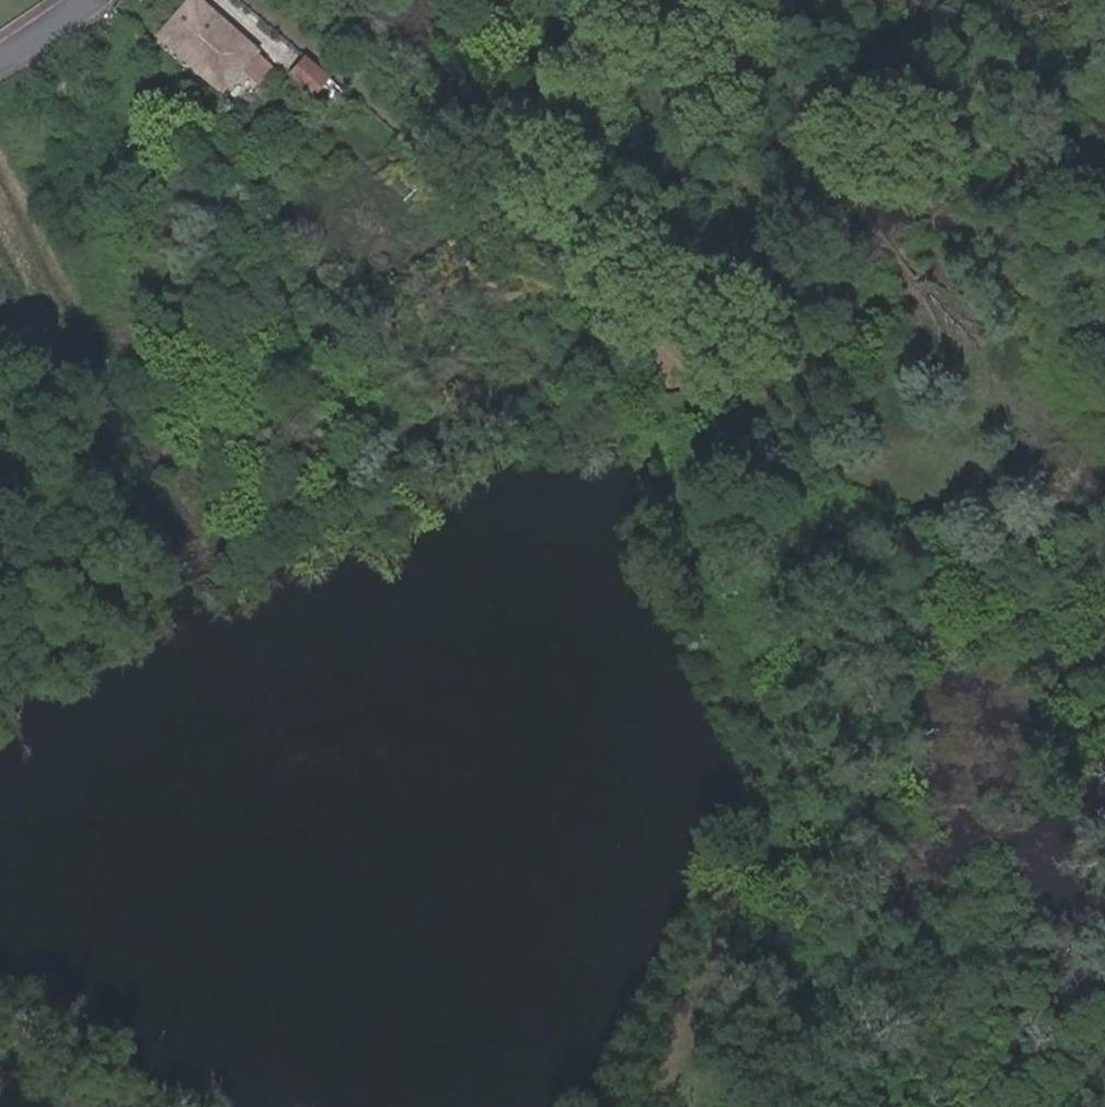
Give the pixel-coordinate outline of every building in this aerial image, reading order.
[(225,92),(242,71),(257,52),(193,0),(187,0),(158,36),(225,92)] [(257,52),(242,71),(260,85),(274,66),(257,52)] [(332,76),(306,55),(287,77),(314,97),(332,76)]
